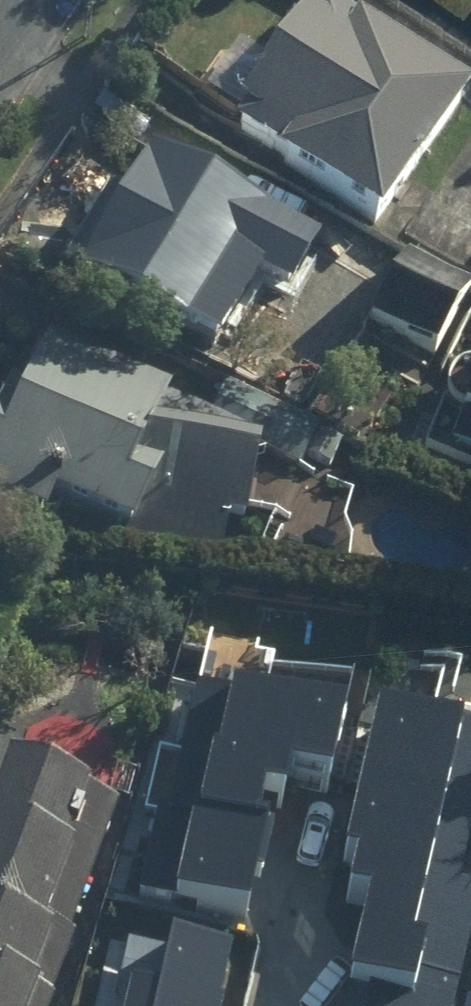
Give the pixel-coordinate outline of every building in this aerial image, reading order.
[(260,178),(362,250),(464,106),(317,2),(300,26),(298,24),(219,135),(267,169),(260,178)] [(98,200),(47,279),(199,377),(252,294),(230,280),(266,224),(150,150),(112,209),(98,200)] [(470,310),(399,259),(341,340),(412,391),(470,310)] [(118,567),(154,497),(120,480),(161,398),(34,334),(0,401),(0,530),(19,539),(28,521),(118,567)] [(456,416),(441,410),(426,445),(470,464),(470,380),(456,416)] [(243,783),(291,784),(313,716),(208,682),(133,910),(240,945),(243,783)] [(372,734),(327,1005),(469,1005),(470,995),(470,753),(372,734)] [(104,815),(0,781),(0,1005),(41,1005),(104,815)] [(151,948),(132,1005),(222,1005),(228,978),(151,948)]
